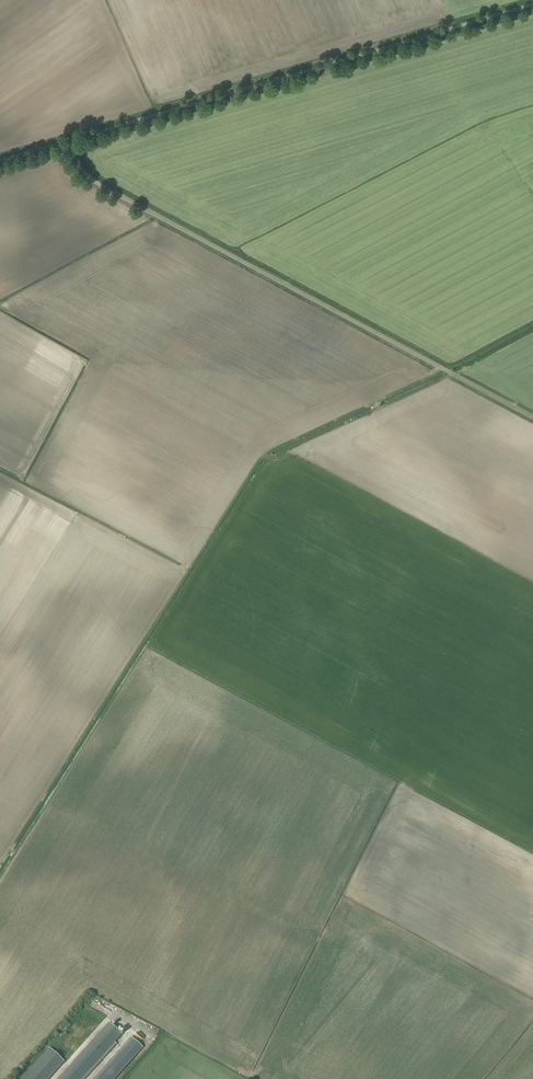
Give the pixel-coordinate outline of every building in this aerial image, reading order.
[(59,1078),(84,1078),(123,1034),(110,1022),(59,1078)] [(94,1078),(115,1078),(143,1047),(132,1037),(94,1078)] [(65,1061),(50,1048),(22,1078),(49,1078),(65,1061)]
